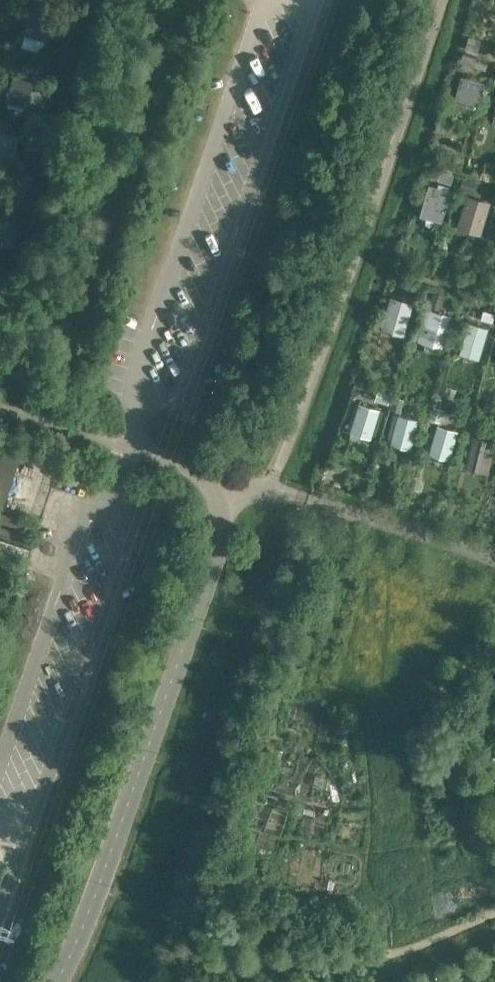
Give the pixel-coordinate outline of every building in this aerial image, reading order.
[(18,72),(0,66),(0,89),(12,92),(18,72)] [(486,77),(462,69),(454,97),(478,105),(486,77)] [(444,220),(458,172),(443,168),(438,185),(430,183),(422,214),(444,220)] [(494,206),(471,199),(462,226),(486,233),(494,206)] [(406,297),(387,295),(383,326),(402,329),(406,297)] [(419,344),(443,350),(452,312),(428,306),(419,344)] [(480,351),(489,328),(468,320),(460,344),(480,351)] [(377,403),(357,400),(352,430),(373,433),(377,403)] [(413,448),(422,418),(402,412),(392,442),(413,448)] [(456,422),(435,420),(432,453),(453,455),(456,422)] [(468,467),(492,470),(494,450),(494,437),(473,434),(468,467)] [(19,488),(30,455),(0,446),(0,482),(19,488)]
